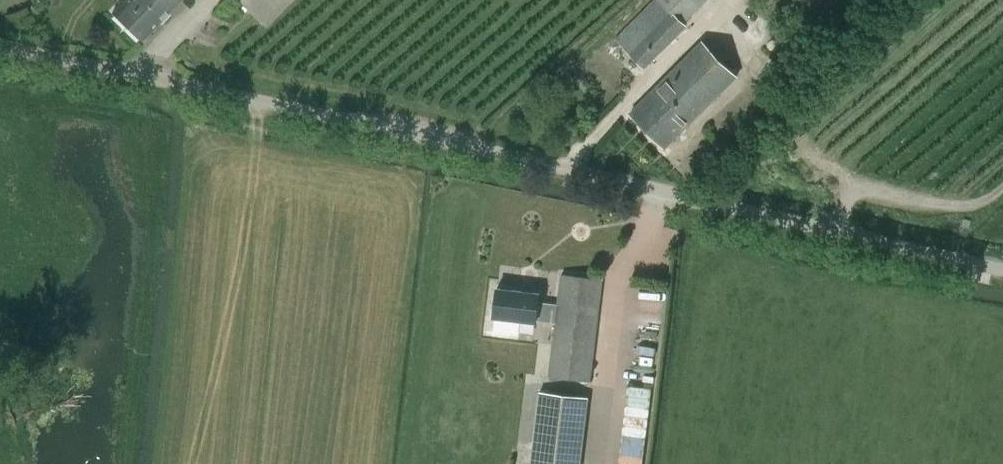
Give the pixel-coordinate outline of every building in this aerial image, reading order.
[(109,12),(140,41),(180,0),(121,0),(109,12)] [(644,69),(688,26),(684,23),(707,0),(654,0),(615,39),(644,69)] [(234,9),(229,13),(235,19),(239,14),(234,9)] [(736,80),(701,45),(631,114),(666,150),(736,80)] [(496,319),(495,330),(519,333),(520,321),(555,325),(550,378),(590,382),(601,279),(560,275),(557,305),(537,303),(538,294),(497,290),(494,318),(496,319)] [(588,398),(539,392),(530,463),(580,463),(588,398)]
